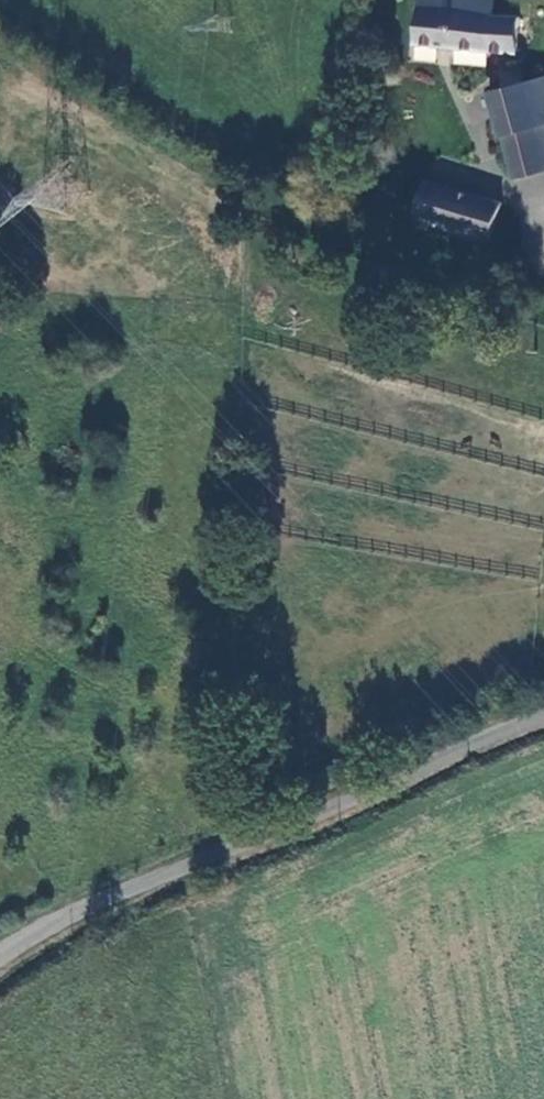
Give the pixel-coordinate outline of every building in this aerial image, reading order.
[(516,50),(521,18),(492,14),(494,0),(420,0),(414,38),(516,50)] [(516,178),(543,170),(543,77),(524,81),(520,66),(503,71),(506,85),(488,90),(499,135),(505,133),(516,178)] [(489,240),(412,217),(401,255),(477,277),(489,240)]
